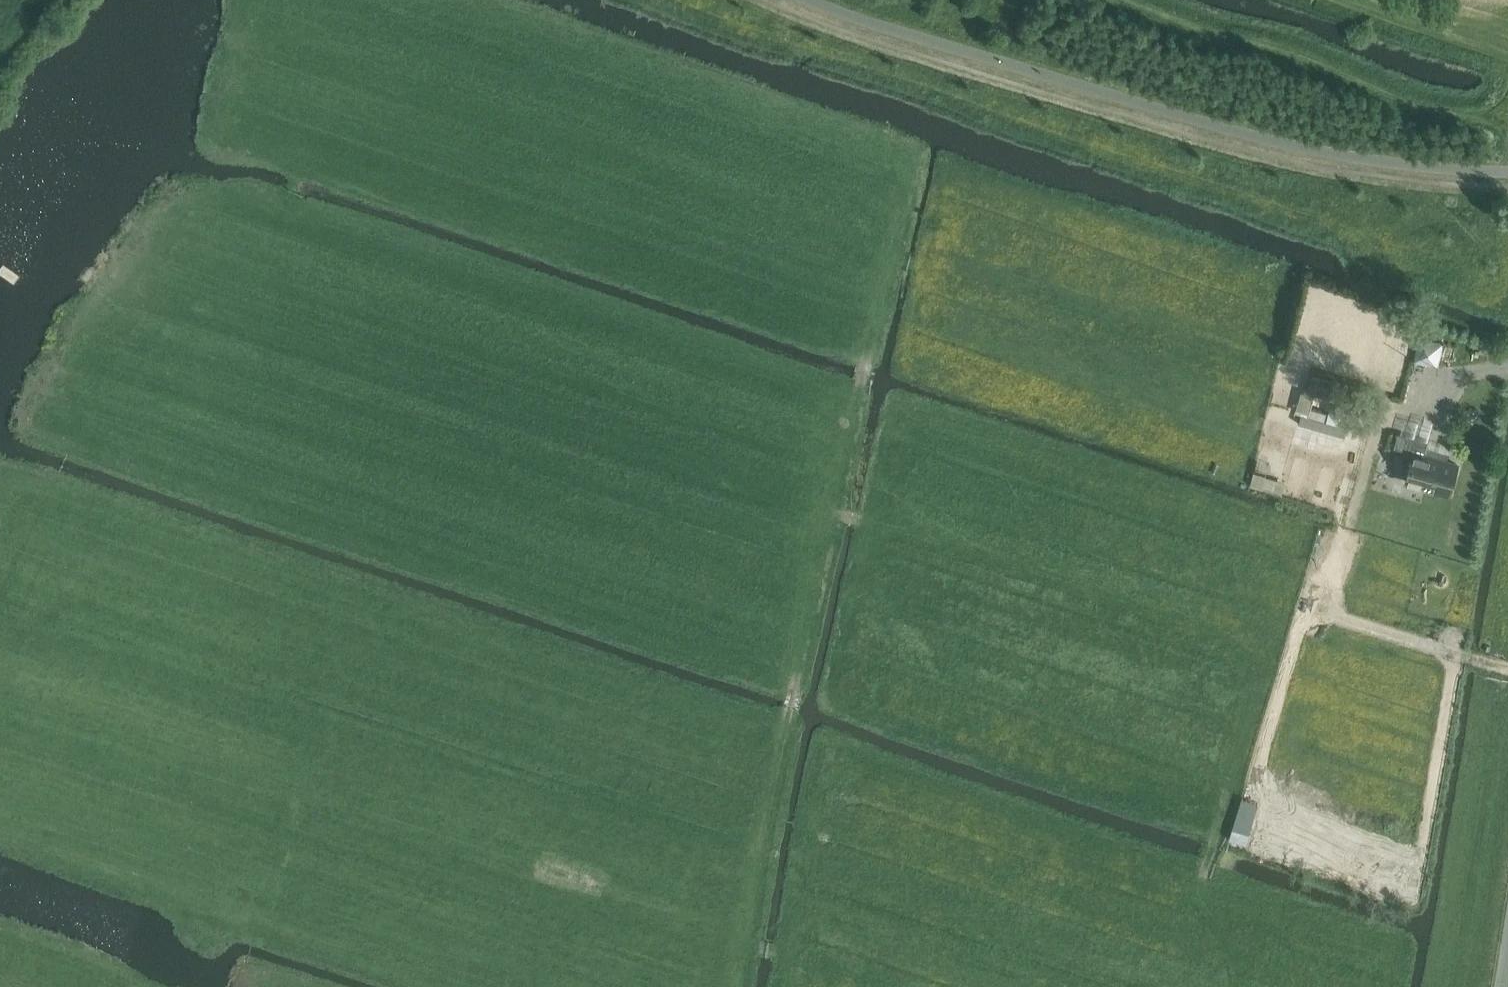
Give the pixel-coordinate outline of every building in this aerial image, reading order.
[(1418,338),(1412,361),(1437,368),(1443,344),(1418,338)] [(1398,433),(1394,447),(1414,452),(1406,481),(1449,493),(1457,464),(1424,455),(1428,441),(1398,433)]
